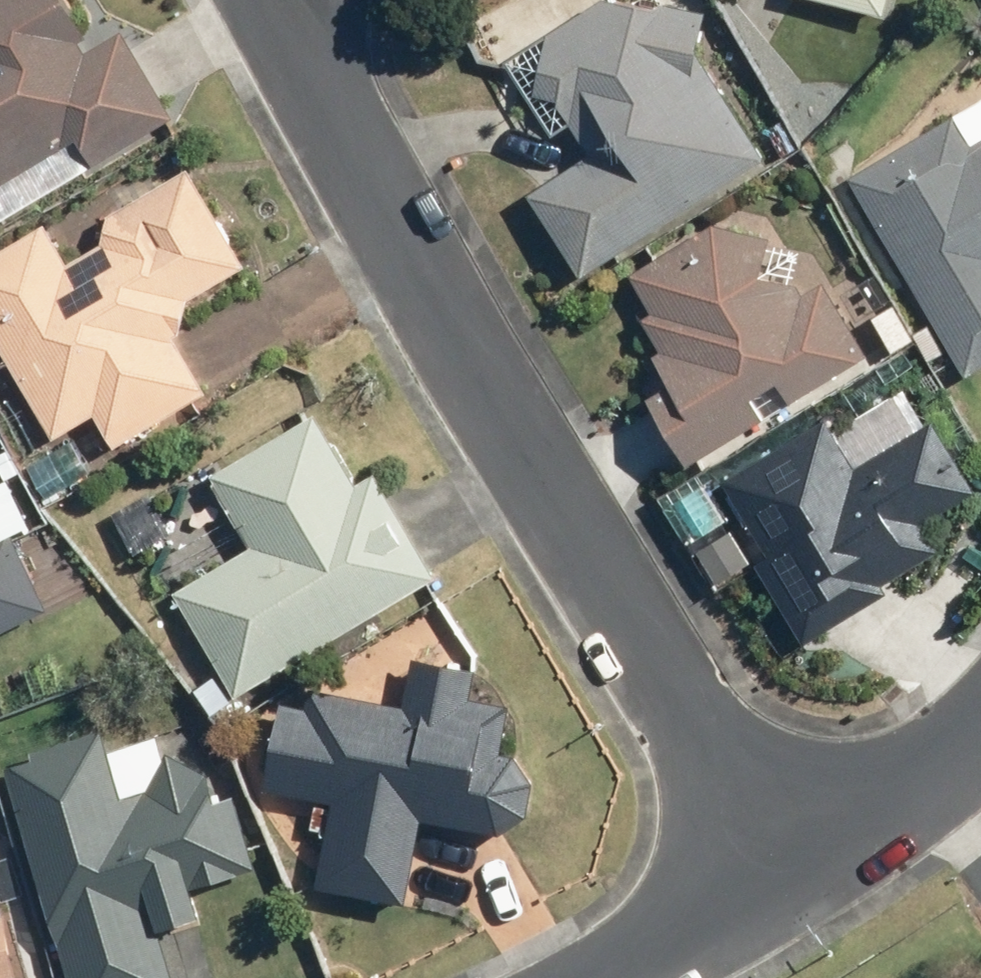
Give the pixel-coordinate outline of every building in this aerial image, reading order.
[(128,30),(98,41),(73,0),(0,0),(0,217),(2,221),(179,116),(128,30)] [(773,160),(705,57),(712,9),(697,9),(691,0),(607,0),(508,63),(556,138),(578,124),(596,152),(533,192),(587,278),(773,160)] [(897,0),(819,0),(894,16),(897,0)] [(860,174),(941,322),(915,336),(932,367),(958,353),(970,374),(980,368),(980,108),(860,174)] [(0,252),(0,335),(66,437),(99,416),(119,447),(210,389),(170,327),(255,273),(189,169),(106,223),(115,237),(76,262),(52,226),(0,252)] [(695,470),(877,358),(809,230),(778,249),(750,205),(632,277),(655,314),(645,320),(664,350),(652,357),(662,373),(643,385),(695,470)] [(727,476),(771,549),(762,555),(812,638),(943,558),(927,531),(980,498),(980,492),(937,419),(931,422),(911,388),(848,425),(840,411),(727,476)] [(243,699),(441,578),(382,475),(366,484),(324,415),(218,480),(257,544),(178,592),(243,699)] [(100,474),(77,436),(27,467),(50,505),(100,474)] [(52,605),(24,537),(40,530),(12,473),(0,479),(0,631),(52,605)] [(277,793),(335,796),(323,885),(413,900),(426,823),(502,835),(532,817),(538,779),(520,756),(509,755),(513,704),(480,702),(482,667),(416,663),(413,707),(371,705),(372,691),(316,688),(315,706),(282,704),(277,793)] [(170,753),(164,733),(117,747),(111,729),(10,759),(73,977),(182,977),(171,941),(214,929),(202,888),(267,870),(244,791),(216,799),(216,782),(206,764),(189,754),(170,753)] [(13,914),(0,916),(0,977),(27,977),(13,914)]
